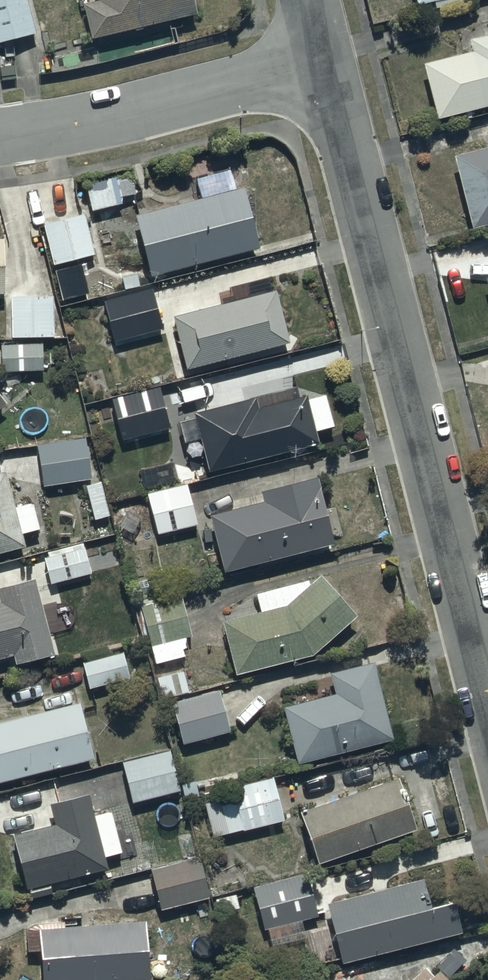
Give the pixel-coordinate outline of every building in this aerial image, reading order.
[(0,1),(0,44),(34,35),(25,0),(4,0),(0,1)] [(91,3),(75,7),(84,42),(191,15),(187,0),(90,0),(91,3)] [(411,8),(429,3),(431,11),(473,0),(409,0),(411,8)] [(431,122),(487,108),(487,37),(466,42),(468,53),(417,66),(431,122)] [(447,158),(465,230),(487,224),(487,149),(447,158)] [(129,222),(144,280),(253,253),(237,191),(229,193),(224,169),(189,178),(195,200),(135,215),(133,206),(118,210),(122,224),(129,222)] [(80,185),(86,213),(94,212),(97,226),(114,222),(111,207),(117,206),(115,199),(137,194),(133,175),(80,185)] [(82,217),(39,227),(48,268),(91,258),(82,217)] [(80,266),(50,273),(57,303),(87,296),(80,266)] [(478,278),(487,317),(487,276),(478,278)] [(230,303),(166,319),(179,369),(282,344),(267,280),(226,290),(230,303)] [(98,303),(109,344),(159,331),(148,290),(98,303)] [(51,299),(5,299),(5,340),(51,340),(51,299)] [(39,346),(4,347),(4,342),(0,342),(0,373),(40,371),(39,346)] [(328,426),(319,390),(298,395),(296,386),(186,414),(202,474),(312,446),(308,431),(328,426)] [(105,401),(115,441),(167,428),(158,388),(105,401)] [(30,445),(36,487),(87,479),(81,439),(30,445)] [(19,547),(16,536),(35,531),(29,506),(11,511),(0,473),(0,552),(19,547)] [(257,502),(202,516),(217,574),(325,545),(324,541),(329,539),(317,493),(313,494),(308,476),(254,491),(257,502)] [(83,498),(74,500),(80,523),(106,516),(97,482),(80,486),(83,498)] [(106,502),(109,516),(126,512),(129,529),(149,524),(151,535),(192,527),(183,485),(106,502)] [(37,557),(44,584),(86,573),(80,547),(37,557)] [(254,612),(215,622),(229,676),(306,656),(350,615),(314,577),(305,585),(302,581),(249,595),(254,612)] [(8,657),(10,665),(47,655),(29,581),(0,589),(0,659),(8,657)] [(179,596),(134,607),(149,666),(186,656),(181,639),(189,636),(179,596)] [(119,653),(77,664),(84,689),(126,678),(119,653)] [(328,696),(277,707),(291,765),(383,744),(365,662),(322,672),(328,696)] [(165,703),(176,745),(225,732),(214,691),(165,703)] [(87,759),(74,703),(0,721),(0,781),(87,759)] [(166,751),(115,763),(125,806),(176,794),(166,751)] [(292,813),(310,866),(411,830),(400,801),(406,798),(403,788),(397,790),(393,777),(292,813)] [(279,820),(268,779),(211,794),(215,811),(216,813),(230,810),(236,832),(279,820)] [(47,826),(3,837),(18,892),(23,890),(25,900),(47,894),(45,885),(100,871),(97,860),(121,854),(110,813),(87,818),(81,795),(42,805),(47,826)] [(144,871),(155,911),(204,898),(193,857),(144,871)] [(247,886),(256,930),(311,919),(301,874),(247,886)] [(417,880),(318,905),(334,966),(454,935),(446,904),(425,909),(424,903),(428,902),(425,890),(420,891),(417,880)] [(32,979),(143,979),(143,974),(145,974),(143,925),(21,932),(22,952),(30,951),(32,979)] [(440,973),(436,976),(428,967),(414,979),(447,979),(440,973)]
